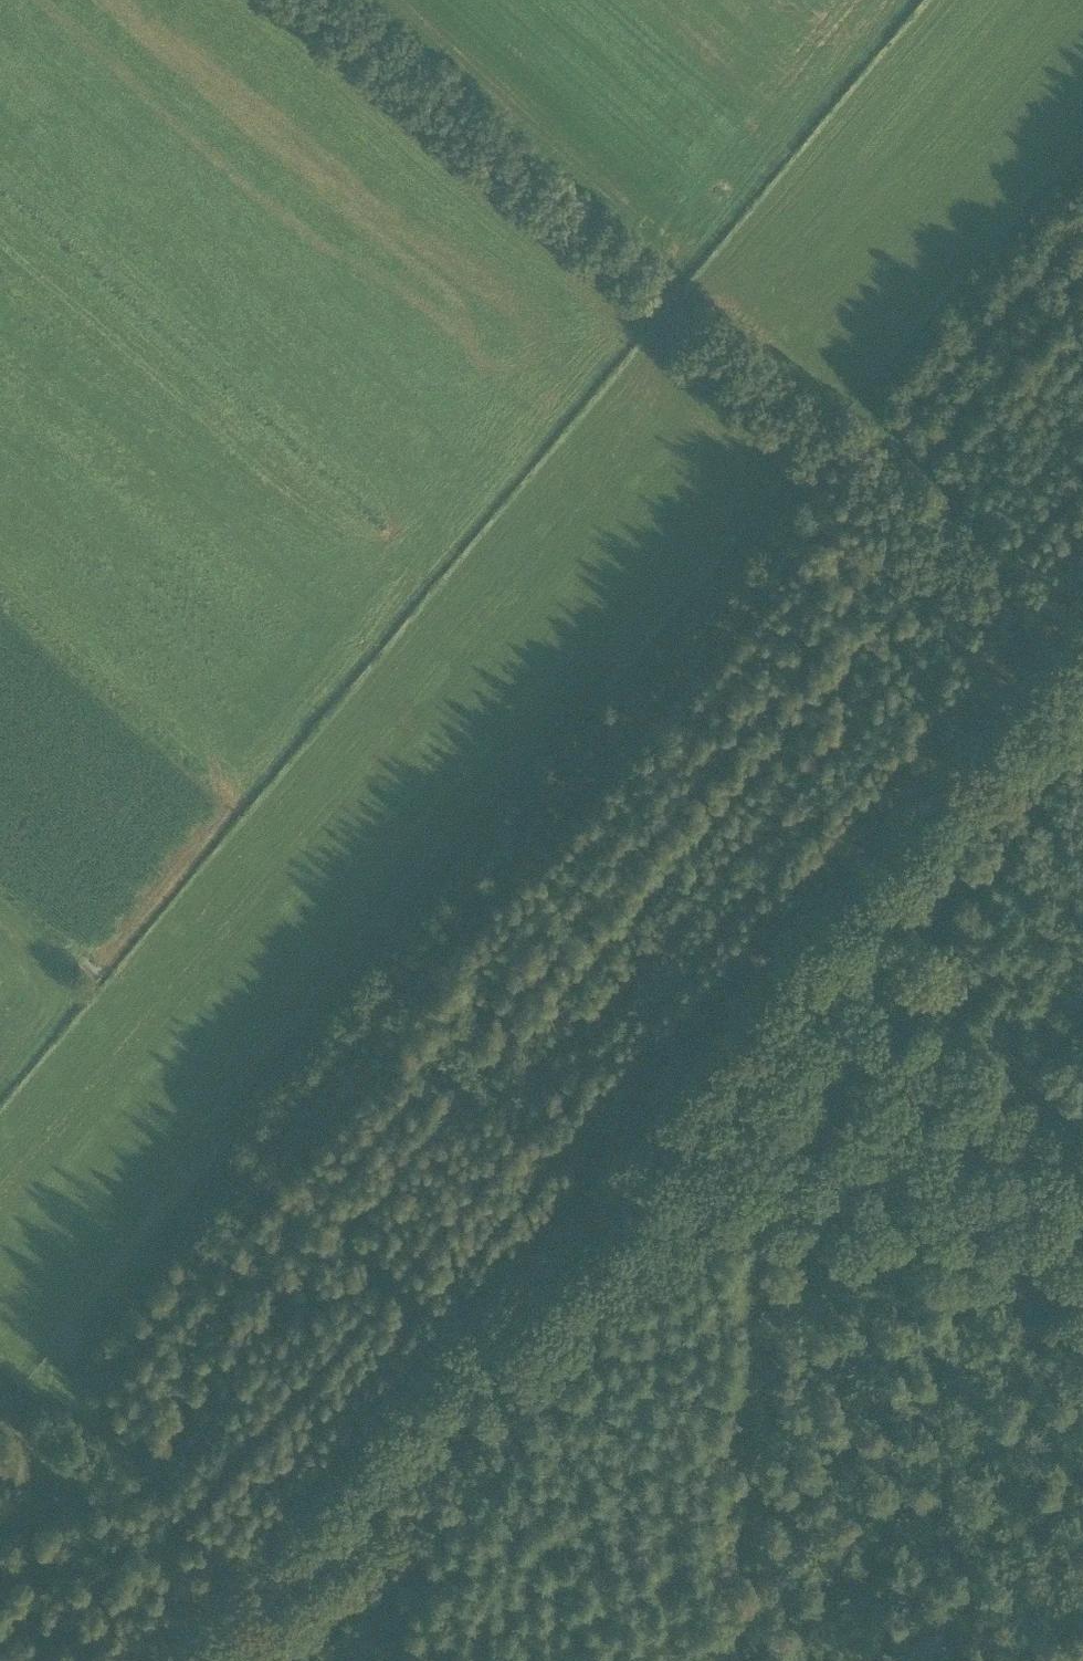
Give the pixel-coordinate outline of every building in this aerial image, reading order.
[(781,958),(777,958),(774,961),(774,965),(784,974),(791,967),(781,958)]
